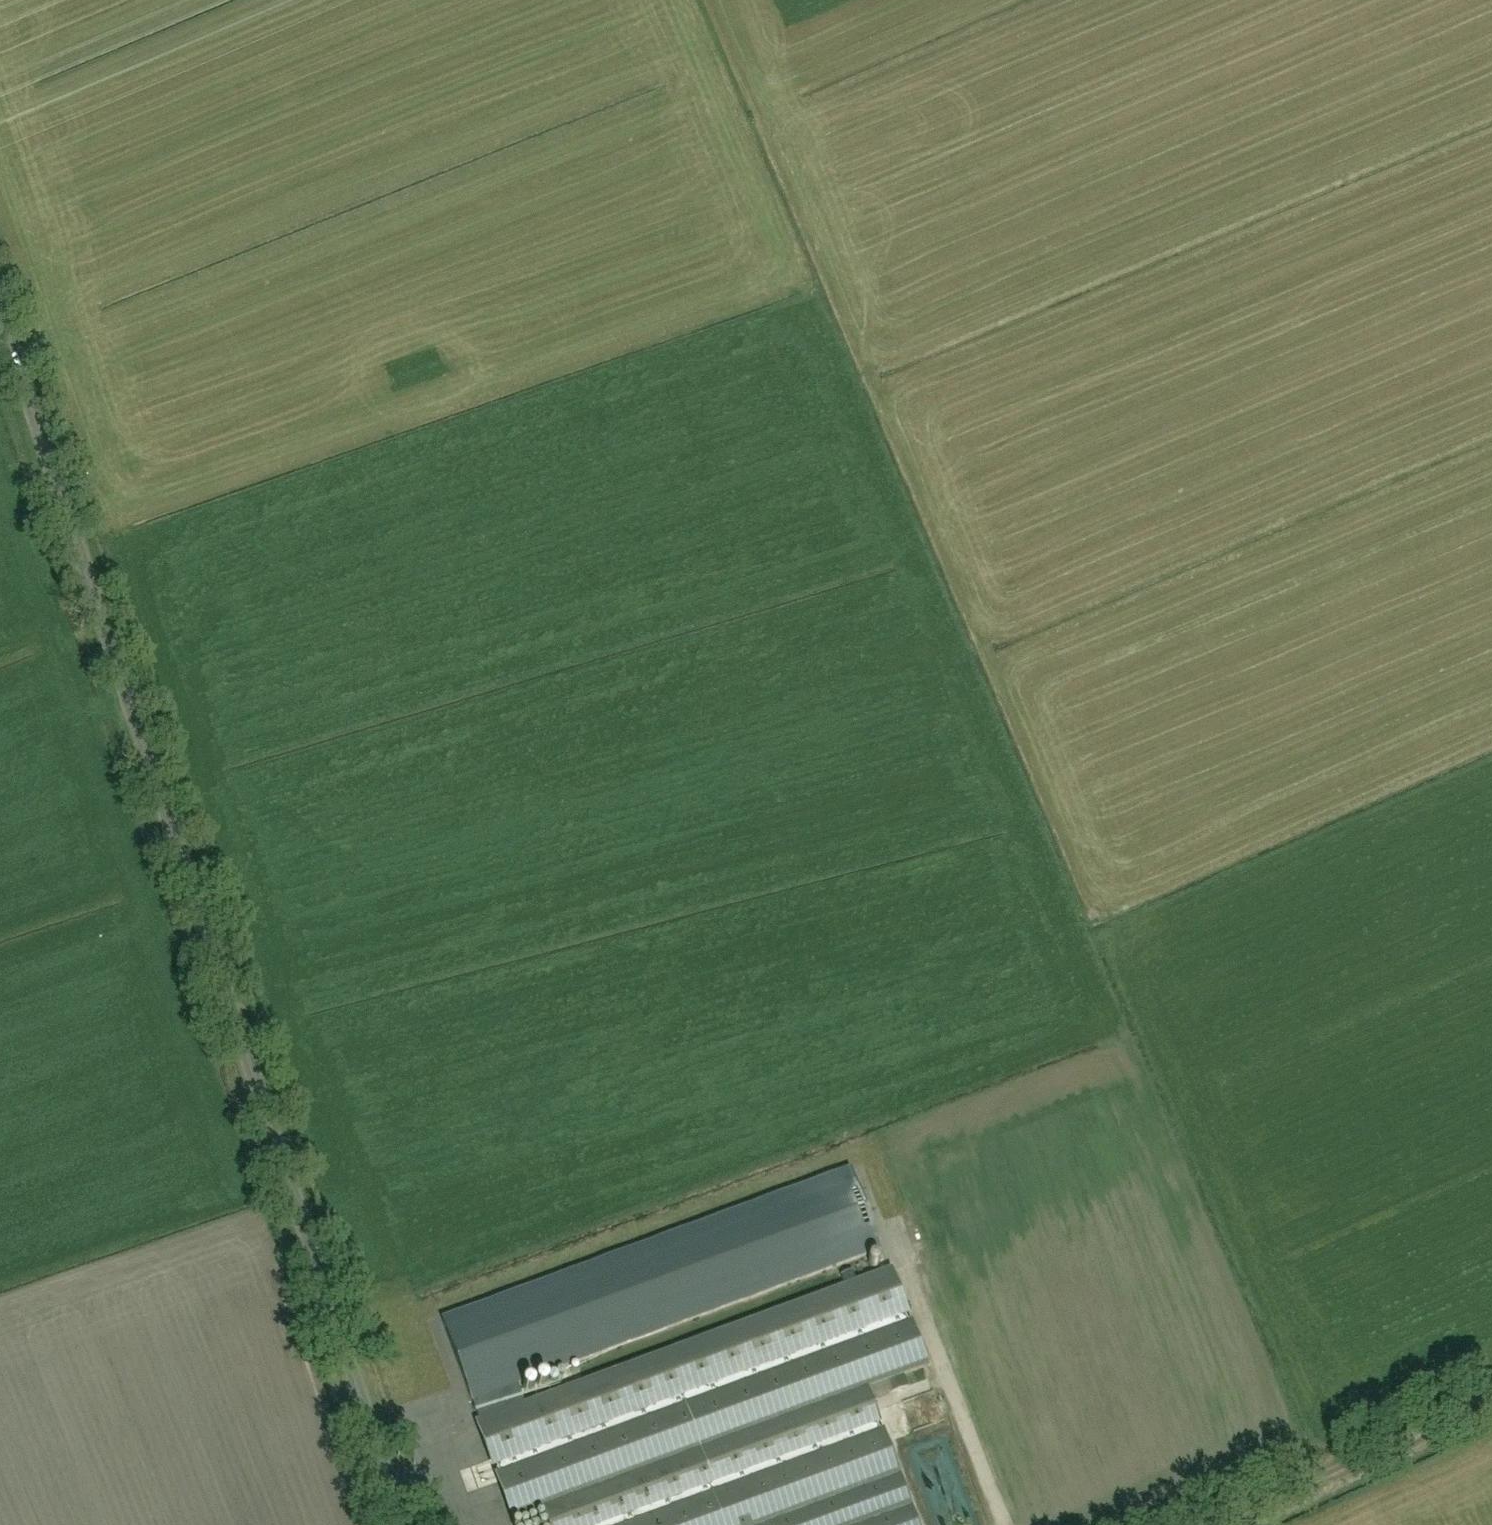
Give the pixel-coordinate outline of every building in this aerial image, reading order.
[(443,1318),(481,1420),(526,1404),(519,1385),(883,1253),(853,1170),(443,1318)] [(481,1420),(516,1518),(546,1507),(553,1524),(914,1524),(865,1392),(926,1370),(890,1272),(526,1404),(481,1420)] [(889,1437),(913,1431),(903,1388),(878,1394),(889,1437)] [(470,1476),(476,1492),(486,1489),(480,1472),(470,1476)]
